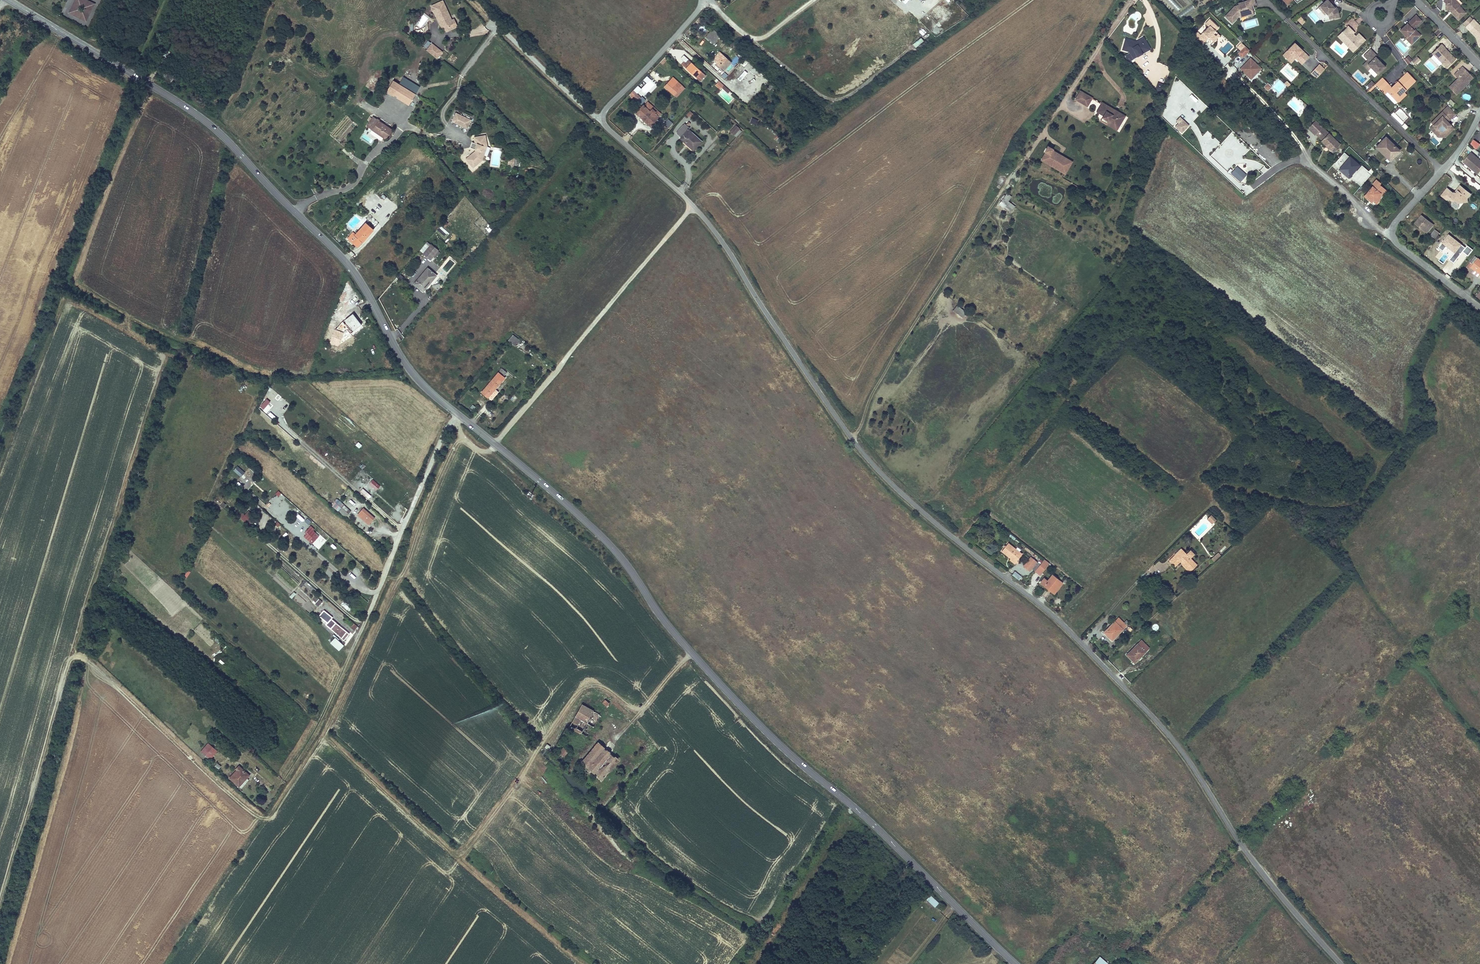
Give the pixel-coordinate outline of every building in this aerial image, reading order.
[(67,13),(84,21),(92,5),(83,0),(73,0),(67,13)] [(926,9),(933,5),(929,0),(928,0),(922,4),(926,9)] [(1225,16),(1232,23),(1240,15),(1248,13),(1248,15),(1253,13),(1252,8),(1251,8),(1250,5),(1251,5),(1256,4),(1254,0),(1249,0),(1247,1),(1238,3),(1239,5),(1235,6),(1225,16)] [(1319,6),(1325,14),(1326,15),(1326,17),(1335,17),(1334,11),(1331,6),(1326,0),(1319,6)] [(1454,11),(1453,12),(1460,19),(1467,12),(1459,4),(1456,1),(1456,0),(1443,0),(1446,3),(1448,3),(1448,9),(1450,9),(1452,9),(1454,11)] [(452,21),(443,1),(432,6),(432,8),(432,9),(433,11),(434,11),(438,20),(440,19),(442,22),(440,25),(442,28),(444,29),(446,32),(457,27),(454,20),(452,21)] [(1416,13),(1400,29),(1406,35),(1405,36),(1409,40),(1411,38),(1413,40),(1420,34),(1415,28),(1414,29),(1412,27),(1413,26),(1421,19),(1416,13)] [(1296,20),(1301,25),(1306,21),(1301,15),(1296,20)] [(1217,26),(1208,17),(1204,22),(1207,25),(1199,33),(1196,30),(1193,33),(1202,42),(1208,36),(1211,39),(1215,35),(1212,31),(1217,26)] [(888,22),(882,26),(885,32),(891,28),(888,22)] [(1478,22),(1471,29),(1477,35),(1478,34),(1479,36),(1479,40),(1479,24),(1478,22)] [(1353,52),(1365,40),(1359,34),(1355,38),(1352,35),(1354,33),(1348,27),(1338,37),(1353,52)] [(714,44),(720,37),(712,29),(706,37),(714,44)] [(1124,38),(1121,50),(1124,51),(1127,42),(1134,44),(1135,46),(1142,42),(1147,50),(1150,49),(1145,41),(1143,37),(1135,41),(1124,38)] [(859,52),(865,47),(861,41),(854,46),(859,52)] [(1127,42),(1124,51),(1130,53),(1133,58),(1147,50),(1142,42),(1135,46),(1134,44),(1127,42)] [(1241,50),(1245,46),(1241,42),(1237,47),(1241,50)] [(1446,49),(1445,47),(1445,46),(1446,46),(1442,42),(1433,51),(1448,66),(1457,57),(1447,48),(1446,49)] [(1309,57),(1301,50),(1300,51),(1298,49),(1299,48),(1294,43),(1282,56),(1289,62),(1294,57),(1295,59),(1298,56),(1301,59),(1300,60),(1303,63),(1309,57)] [(442,52),(432,45),(427,51),(437,59),(442,52)] [(1241,50),(1238,53),(1242,57),(1245,54),(1245,55),(1250,50),(1245,46),(1241,50)] [(782,54),(788,58),(793,52),(786,47),(782,54)] [(1371,49),(1364,56),(1369,60),(1371,62),(1368,64),(1372,68),(1379,74),(1386,66),(1382,62),(1381,62),(1379,61),(1380,60),(1376,56),(1378,55),(1371,49)] [(724,70),(730,63),(719,53),(713,59),(716,62),(715,63),(724,70)] [(1404,58),(1408,64),(1412,60),(1408,55),(1404,58)] [(1412,60),(1416,64),(1421,59),(1417,55),(1412,60)] [(689,60),(684,56),(680,59),(684,62),(685,64),(689,60)] [(1303,63),(1300,60),(1301,59),(1298,56),(1295,59),(1302,65),(1303,63)] [(1261,69),(1250,59),(1246,62),(1247,63),(1243,67),(1243,66),(1239,69),(1243,73),(1244,72),(1248,76),(1253,77),(1261,69)] [(1371,62),(1369,60),(1363,65),(1369,71),(1372,68),(1368,64),(1371,62)] [(695,77),(701,71),(691,63),(688,67),(686,69),(695,77)] [(1316,78),(1325,69),(1319,63),(1310,72),(1316,78)] [(829,68),(832,74),(839,71),(836,64),(829,68)] [(1464,64),(1456,73),(1458,75),(1459,73),(1461,75),(1459,76),(1450,85),(1458,93),(1472,79),(1470,78),(1474,74),(1469,69),(1468,70),(1467,69),(1468,68),(1464,64)] [(1170,68),(1162,65),(1159,71),(1163,73),(1163,72),(1167,74),(1170,68)] [(1392,88),(1389,91),(1397,99),(1405,91),(1416,79),(1408,72),(1392,88)] [(1382,78),(1376,85),(1382,91),(1389,84),(1382,78)] [(1269,89),(1278,98),(1287,87),(1279,79),(1269,89)] [(718,80),(714,85),(719,89),(724,85),(718,80)] [(387,91),(408,106),(415,96),(395,81),(387,91)] [(680,89),(670,81),(665,87),(674,95),(680,89)] [(841,83),(843,89),(850,87),(848,81),(841,83)] [(1155,89),(1161,92),(1165,84),(1158,81),(1155,89)] [(1269,91),(1272,85),(1266,82),(1263,88),(1269,91)] [(1392,88),(1389,84),(1382,91),(1386,94),(1389,91),(1392,88)] [(728,94),(730,92),(724,86),(722,89),(728,94)] [(381,99),(385,94),(380,89),(376,93),(381,99)] [(1086,94),(1079,91),(1075,99),(1082,102),(1086,94)] [(1405,91),(1397,99),(1400,102),(1408,93),(1405,91)] [(1091,96),(1086,94),(1082,102),(1088,105),(1091,96)] [(1296,95),(1288,104),(1299,115),(1308,107),(1296,95)] [(1102,100),(1101,101),(1098,109),(1105,113),(1104,115),(1120,123),(1124,115),(1119,113),(1121,109),(1102,100)] [(1370,112),(1363,105),(1359,108),(1366,115),(1370,112)] [(1448,117),(1455,110),(1449,105),(1441,113),(1443,115),(1435,124),(1439,127),(1437,129),(1441,133),(1447,133),(1451,129),(1449,127),(1452,124),(1449,120),(1450,119),(1448,117)] [(657,119),(643,106),(637,113),(651,126),(657,119)] [(1457,112),(1455,110),(1448,117),(1450,119),(1457,112)] [(467,129),(471,121),(456,114),(452,122),(467,129)] [(1118,126),(1120,123),(1104,115),(1103,118),(1118,126)] [(391,130),(373,117),(367,126),(385,139),(391,130)] [(752,117),(750,122),(756,125),(758,120),(752,117)] [(661,123),(666,129),(673,124),(668,118),(661,123)] [(1181,131),(1188,124),(1181,118),(1174,125),(1181,131)] [(1340,144),(1315,120),(1308,127),(1321,139),(1320,140),(1332,152),(1340,144)] [(687,143),(694,150),(702,142),(689,130),(690,129),(685,124),(676,133),(681,138),(680,139),(686,144),(687,143)] [(1456,127),(1452,124),(1449,127),(1451,129),(1447,133),(1441,133),(1437,129),(1439,127),(1435,124),(1432,127),(1441,135),(1447,135),(1456,127)] [(734,135),(739,129),(735,126),(730,132),(734,135)] [(482,161),(487,147),(485,136),(474,138),(475,144),(477,145),(475,150),(476,151),(475,152),(466,160),(473,168),(482,161)] [(1431,141),(1436,146),(1441,141),(1436,136),(1431,141)] [(1400,151),(1386,137),(1376,147),(1390,161),(1400,151)] [(1470,144),(1476,149),(1479,144),(1474,139),(1470,144)] [(1048,147),(1045,152),(1046,153),(1043,159),(1065,171),(1071,160),(1054,151),(1054,150),(1048,147)] [(1358,164),(1343,152),(1334,163),(1340,168),(1339,169),(1348,177),(1358,164)] [(1470,152),(1463,161),(1478,173),(1479,170),(1479,160),(1470,152)] [(1350,178),(1360,186),(1374,170),(1371,168),(1368,173),(1366,172),(1367,170),(1361,165),(1350,178)] [(1231,173),(1240,181),(1246,175),(1237,167),(1231,173)] [(1380,195),(1384,190),(1379,184),(1380,183),(1376,179),(1372,183),(1373,184),(1362,194),(1365,197),(1367,196),(1374,203),(1378,199),(1377,198),(1375,196),(1378,193),(1380,195)] [(1466,198),(1470,193),(1459,184),(1456,189),(1457,190),(1455,192),(1454,191),(1452,192),(1446,187),(1442,192),(1449,197),(1449,196),(1454,200),(1457,202),(1461,202),(1465,197),(1466,198)] [(1007,193),(999,205),(1011,213),(1015,206),(1008,201),(1012,196),(1007,193)] [(1430,222),(1422,215),(1415,223),(1426,233),(1431,227),(1429,225),(1430,222)] [(352,230),(360,220),(356,216),(347,226),(352,230)] [(371,218),(368,222),(375,228),(378,224),(375,221),(376,220),(374,218),(373,220),(371,218)] [(358,248),(373,230),(366,224),(356,235),(353,232),(347,238),(349,240),(355,246),(358,248)] [(1443,236),(1435,230),(1430,235),(1439,242),(1443,236)] [(1466,247),(1449,234),(1438,247),(1443,251),(1447,246),(1455,252),(1449,259),(1454,263),(1463,251),(1468,256),(1473,250),(1468,245),(1466,247)] [(353,248),(355,246),(349,240),(347,242),(353,248)] [(436,259),(440,253),(431,245),(426,251),(423,254),(431,260),(433,257),(436,259)] [(1475,256),(1470,262),(1472,264),(1471,266),(1475,270),(1473,272),(1479,277),(1479,276),(1479,260),(1475,256)] [(423,292),(436,275),(427,269),(414,285),(423,292)] [(956,305),(952,311),(963,318),(967,312),(956,305)] [(362,325),(353,314),(342,322),(351,334),(362,325)] [(338,340),(341,331),(336,330),(330,343),(339,346),(340,341),(338,340)] [(520,341),(513,335),(508,341),(516,346),(520,341)] [(507,373),(502,368),(498,373),(504,377),(507,373)] [(496,376),(482,392),(488,398),(502,381),(496,376)] [(241,477),(245,472),(238,465),(233,470),(241,477)] [(369,483),(376,490),(381,486),(373,479),(369,483)] [(280,505),(286,510),(291,505),(286,500),(280,505)] [(350,512),(344,506),(339,512),(345,517),(350,512)] [(360,512),(364,516),(370,522),(374,518),(363,508),(359,512),(360,512)] [(250,527),(258,519),(248,510),(240,518),(250,527)] [(295,519),(298,523),(303,518),(300,514),(295,519)] [(303,535),(318,549),(326,540),(311,526),(303,535)] [(1022,554),(1008,543),(1001,551),(1009,557),(1010,555),(1012,557),(1017,561),(1022,554)] [(1181,548),(1175,556),(1177,558),(1184,551),(1181,548)] [(1194,554),(1190,550),(1186,553),(1184,551),(1177,558),(1175,556),(1169,561),(1175,567),(1180,562),(1182,560),(1184,563),(1183,564),(1190,571),(1197,564),(1191,558),(1194,554)] [(1037,562),(1031,557),(1024,566),(1030,571),(1032,568),(1036,563),(1037,562)] [(1045,569),(1039,565),(1034,571),(1041,575),(1045,569)] [(1018,580),(1021,577),(1016,572),(1013,575),(1018,580)] [(1044,578),(1040,582),(1054,593),(1063,583),(1053,575),(1048,581),(1044,578)] [(333,617),(324,610),(320,616),(328,623),(326,626),(344,640),(349,634),(331,619),(333,617)] [(1110,628),(1106,632),(1113,640),(1127,626),(1118,618),(1109,627),(1110,628)] [(332,636),(328,641),(339,651),(344,646),(332,636)] [(1141,640),(1127,654),(1135,661),(1139,657),(1140,658),(1149,649),(1141,640)] [(595,728),(600,715),(582,704),(569,727),(587,737),(595,728)] [(217,750),(208,743),(201,752),(209,760),(217,750)] [(618,761),(598,743),(582,761),(603,779),(618,761)] [(562,755),(567,750),(564,748),(555,759),(561,764),(565,758),(562,755)] [(238,771),(230,779),(242,789),(249,780),(247,779),(250,775),(239,766),(236,769),(238,771)] [(926,899),(934,907),(939,903),(930,895),(926,899)]
